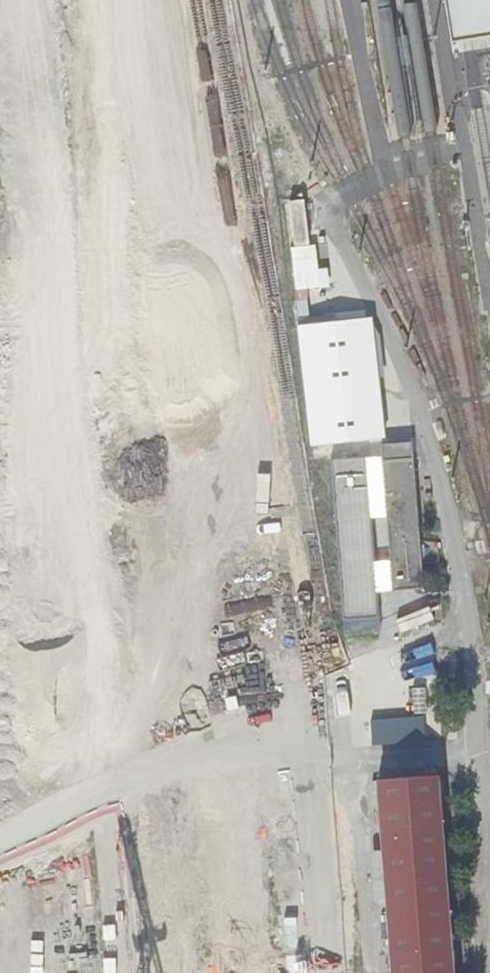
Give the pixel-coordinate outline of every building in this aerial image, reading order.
[(462,39),(489,34),(489,0),(455,0),(462,39)] [(324,246),(294,255),(303,283),(316,279),(314,271),(330,266),(324,246)] [(348,364),(349,390),(379,388),(378,362),(348,364)] [(353,439),(378,438),(377,395),(352,396),(353,439)] [(314,452),(328,451),(328,424),(314,425),(314,452)] [(380,442),(392,591),(424,589),(411,440),(380,442)] [(398,618),(404,634),(438,621),(432,605),(398,618)] [(387,972),(457,972),(442,776),(383,780),(387,845),(378,846),(387,972)] [(257,786),(269,972),(327,972),(316,782),(257,786)] [(229,958),(248,957),(248,929),(229,929),(229,958)]
